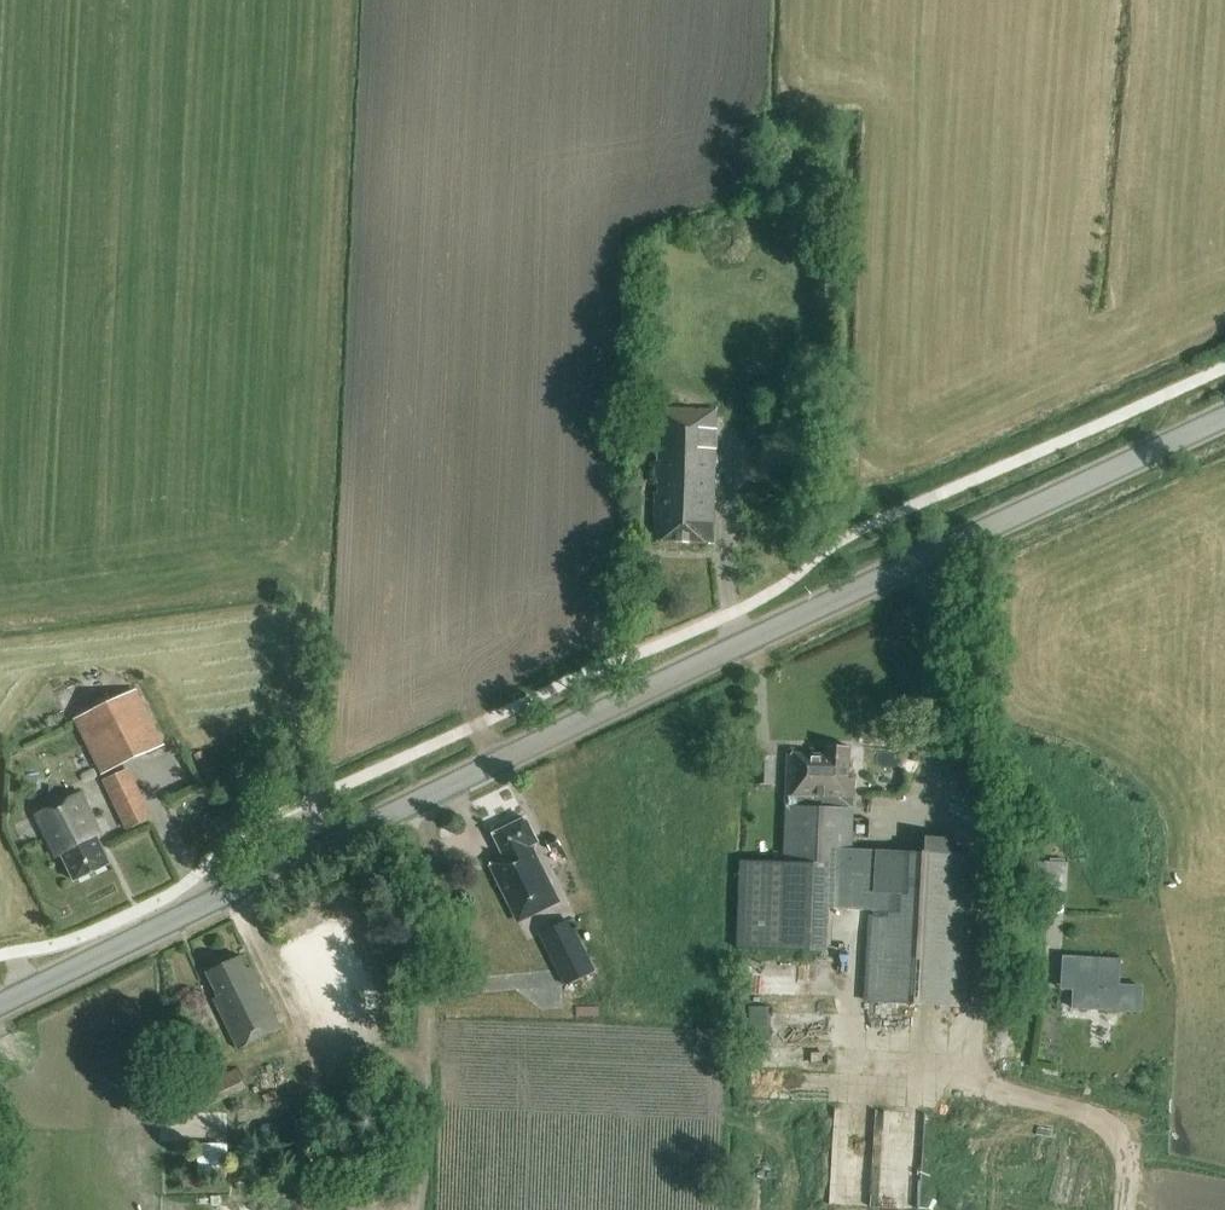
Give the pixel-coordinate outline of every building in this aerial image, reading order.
[(636,323),(634,336),(651,338),(653,325),(636,323)] [(716,413),(658,411),(654,542),(713,544),(716,413)] [(102,774),(162,745),(135,691),(75,721),(102,774)] [(966,1007),(974,857),(952,856),(953,840),(929,838),(928,854),(851,850),(854,780),(848,780),(850,747),(825,746),(825,756),(788,754),(784,862),(739,861),(736,949),(827,953),(829,909),(850,910),(850,888),(874,889),(868,1002),(966,1007)] [(128,772),(110,780),(122,807),(141,798),(128,772)] [(97,838),(102,835),(81,793),(35,815),(56,857),(61,855),(74,881),(109,864),(97,838)] [(504,859),(489,866),(518,923),(559,902),(531,846),(538,843),(526,819),(493,835),(504,859)] [(546,841),(551,851),(561,846),(556,836),(546,841)] [(569,921),(549,931),(567,967),(587,956),(569,921)] [(1061,956),(1060,991),(1071,991),(1071,1008),(1117,1010),(1140,1011),(1141,986),(1118,985),(1119,959),(1073,957),(1061,956)] [(251,968),(247,970),(241,957),(206,974),(218,997),(213,999),(238,1050),(282,1028),(251,968)] [(181,1073),(201,1113),(247,1090),(237,1070),(212,1082),(203,1062),(181,1073)]
